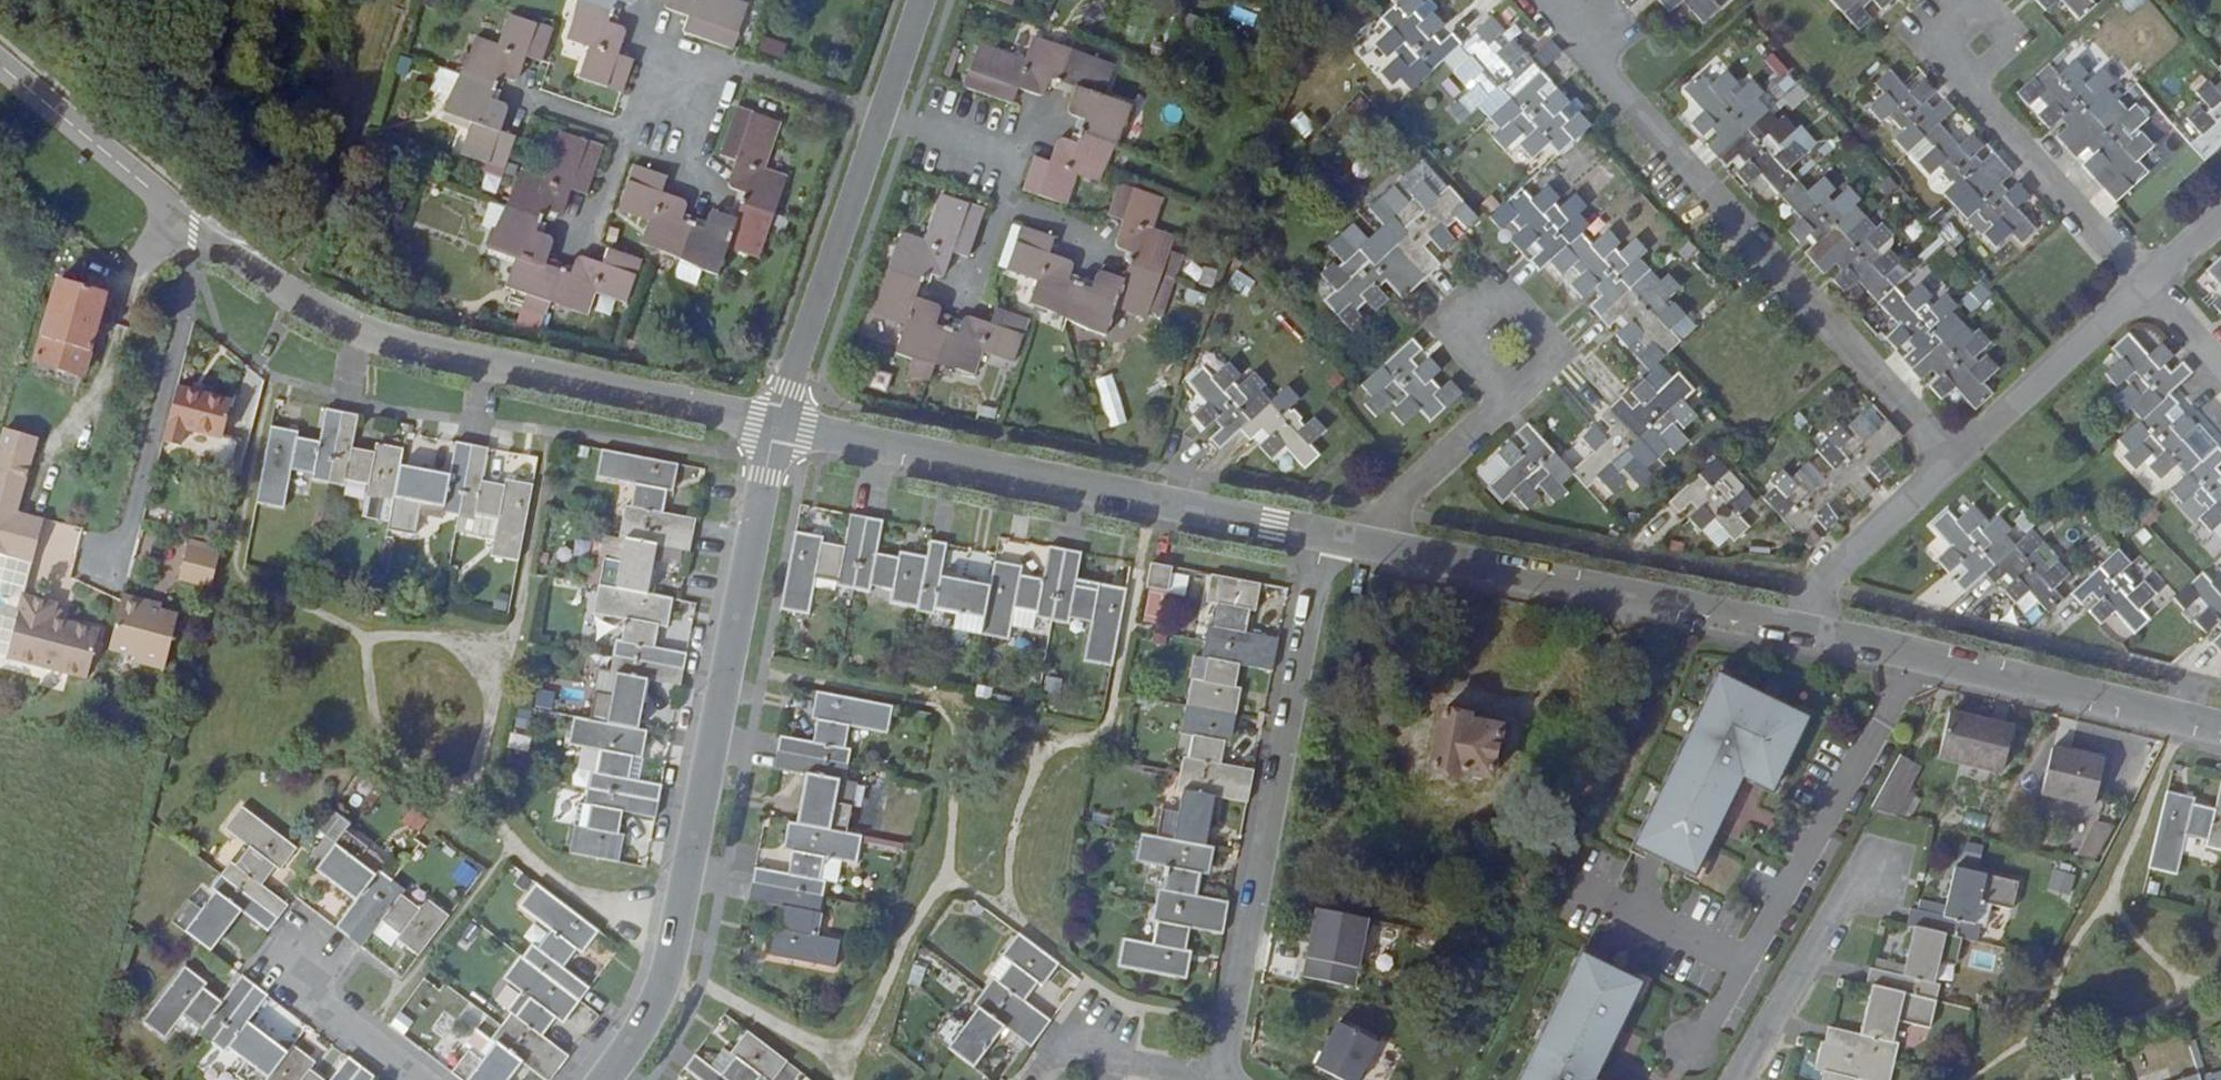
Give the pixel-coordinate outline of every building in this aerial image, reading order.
[(558,5),(551,28),(546,26),(541,43),(565,50),(555,81),(596,97),(607,66),(592,60),(600,32),(584,26),(587,16),(592,5),(609,10),(612,0),(560,0),(558,5)] [(722,11),(691,0),(640,0),(637,10),(664,20),(660,36),(707,53),(722,11)] [(1400,0),(1378,0),(1364,12),(1373,21),(1352,38),(1366,50),(1372,46),(1381,57),(1367,69),(1377,79),(1383,73),(1392,83),(1443,39),(1434,29),(1422,39),(1414,32),(1425,22),(1411,8),(1402,17),(1394,6),(1400,0)] [(1652,9),(1663,0),(1646,0),(1652,9)] [(1688,16),(1701,4),(1698,0),(1673,0),(1688,16)] [(1849,24),(1858,15),(1849,5),(1856,0),(1826,0),(1849,24)] [(2066,17),(2081,4),(2078,0),(2050,0),(2066,17)] [(1479,34),(1489,24),(1474,9),(1444,37),(1457,51),(1439,66),(1449,78),(1453,74),(1460,81),(1446,92),(1457,106),(1463,101),(1485,125),(1478,130),(1492,143),(1507,129),(1512,136),(1507,140),(1517,151),(1533,136),(1543,148),(1577,119),(1565,106),(1556,114),(1546,105),(1552,99),(1542,89),(1531,98),(1524,91),(1535,81),(1513,58),(1503,68),(1494,62),(1506,50),(1496,39),(1488,43),(1479,34)] [(516,66),(527,33),(487,20),(473,54),(446,43),(439,63),(446,65),(439,81),(430,102),(426,99),(417,119),(447,130),(436,161),(478,178),(491,142),(476,136),(483,110),(465,104),(470,93),(475,81),(492,88),(502,63),(516,66)] [(784,56),(787,43),(763,36),(759,50),(784,56)] [(1533,54),(1545,67),(1563,52),(1551,39),(1533,54)] [(1012,44),(1002,67),(957,50),(942,93),(990,110),(997,95),(1019,103),(1026,85),(1054,95),(1046,118),(1061,124),(1052,149),(1036,143),(1029,167),(1013,163),(1002,196),(1044,211),(1056,178),(1077,187),(1082,171),(1078,170),(1093,125),(1102,129),(1108,112),(1081,101),(1091,71),(1047,56),(1043,62),(1027,56),(1031,50),(1012,44)] [(2215,55),(2220,61),(2209,72),(2197,82),(2194,76),(2179,89),(2193,102),(2187,108),(2181,102),(2170,113),(2184,129),(2175,139),(2189,157),(2213,138),(2220,147),(2220,51),(2215,55)] [(2093,186),(2106,199),(2135,170),(2127,159),(2142,145),(2130,132),(2125,136),(2120,130),(2134,117),(2122,104),(2116,109),(2104,97),(2095,88),(2101,82),(2087,69),(2074,82),(2067,74),(2072,68),(2064,57),(2045,73),(2037,62),(2006,90),(2016,102),(2025,94),(2035,104),(2027,113),(2038,124),(2050,114),(2059,121),(2048,133),(2058,142),(2067,154),(2079,144),(2085,150),(2072,163),(2083,175),(2092,168),(2101,180),(2093,186)] [(1831,289),(1844,277),(1884,321),(1872,333),(1882,345),(1896,333),(1905,344),(1892,356),(1901,365),(1911,376),(1924,364),(1929,370),(1916,383),(1929,397),(1942,385),(1963,404),(1981,388),(1971,377),(1986,366),(1977,356),(1971,360),(1964,352),(1976,340),(1964,327),(1960,332),(1949,319),(1939,311),(1946,305),(1933,293),(1920,305),(1913,299),(1919,293),(1907,278),(1893,293),(1885,284),(1877,274),(1891,262),(1879,247),(1872,253),(1866,248),(1880,233),(1869,221),(1863,225),(1855,215),(1842,201),(1847,198),(1837,186),(1822,198),(1816,190),(1821,185),(1811,173),(1797,184),(1788,175),(1779,164),(1791,152),(1782,141),(1775,147),(1766,138),(1782,125),(1770,112),(1765,117),(1755,105),(1746,95),(1750,90),(1735,73),(1719,89),(1714,83),(1722,76),(1711,62),(1695,77),(1688,70),(1669,86),(1688,107),(1675,118),(1686,130),(1699,118),(1708,128),(1695,140),(1706,152),(1715,162),(1729,150),(1736,158),(1723,170),(1736,183),(1748,171),(1767,192),(1788,214),(1776,227),(1786,238),(1799,227),(1807,235),(1794,247),(1805,259),(1813,269),(1826,257),(1836,267),(1823,279),(1831,289)] [(1910,78),(1900,87),(1879,65),(1862,80),(1871,91),(1858,103),(1869,116),(1879,107),(1896,126),(1886,135),(1896,146),(1906,157),(1916,168),(1926,160),(1944,180),(1934,189),(1947,203),(1957,214),(1967,206),(1983,224),(1973,232),(1983,244),(1998,232),(2007,242),(2026,226),(2007,205),(2016,197),(2007,186),(1997,195),(1989,185),(2001,174),(1992,163),(1981,151),(1968,162),(1958,151),(1967,143),(1957,131),(1948,140),(1927,117),(1941,104),(1931,94),(1917,106),(1910,98),(1919,89),(1910,78)] [(1794,71),(1773,84),(1787,109),(1809,97),(1794,71)] [(1302,137),(1315,128),(1302,111),(1290,120),(1302,137)] [(740,174),(757,130),(713,116),(698,161),(715,168),(707,190),(722,199),(720,208),(713,222),(688,213),(683,232),(669,228),(659,223),(665,209),(636,198),(641,183),(611,172),(598,213),(627,224),(620,252),(635,257),(637,252),(658,259),(679,267),(677,275),(696,281),(706,252),(736,262),(752,218),(745,217),(752,198),(759,200),(764,184),(740,174)] [(547,195),(562,202),(578,155),(534,138),(520,183),(495,177),(488,188),(494,193),(486,217),(479,241),(471,236),(465,254),(491,262),(483,295),(527,311),(527,304),(550,312),(548,317),(564,324),(573,300),(603,311),(618,268),(586,257),(580,273),(555,264),(549,280),(538,275),(522,270),(531,245),(512,240),(514,228),(521,219),(538,224),(547,195)] [(1592,197),(1612,178),(1601,166),(1581,185),(1592,197)] [(1440,216),(1447,226),(1460,214),(1430,180),(1418,191),(1405,175),(1392,185),(1398,192),(1391,198),(1378,180),(1351,203),(1368,221),(1354,233),(1339,216),(1315,236),(1331,254),(1322,261),(1315,255),(1304,264),(1320,282),(1306,295),(1335,327),(1349,316),(1341,308),(1355,295),(1361,304),(1371,296),(1358,281),(1366,273),(1384,292),(1424,257),(1407,238),(1415,228),(1428,242),(1438,235),(1429,224),(1440,216)] [(1532,182),(1519,193),(1508,181),(1471,213),(1484,226),(1496,215),(1507,225),(1495,237),(1506,249),(1519,236),(1528,245),(1515,257),(1525,267),(1536,257),(1548,270),(1557,262),(1566,271),(1557,280),(1569,293),(1582,281),(1591,290),(1578,302),(1597,322),(1610,310),(1617,317),(1603,330),(1616,343),(1625,335),(1633,344),(1625,353),(1635,364),(1668,335),(1657,323),(1671,311),(1662,301),(1656,306),(1647,298),(1664,284),(1653,272),(1645,280),(1623,257),(1632,250),(1620,235),(1605,249),(1597,241),(1601,237),(1592,227),(1580,238),(1569,227),(1574,221),(1566,211),(1572,204),(1555,187),(1539,203),(1534,200),(1542,192),(1532,182)] [(1130,237),(1141,203),(1099,188),(1090,222),(1105,226),(1097,253),(1112,259),(1103,284),(1076,277),(1071,295),(1047,288),(1055,270),(1026,262),(1033,243),(1001,233),(988,276),(1019,286),(1012,312),(1026,317),(1029,313),(1069,326),(1066,337),(1085,341),(1095,314),(1124,325),(1140,281),(1134,280),(1141,258),(1147,259),(1152,242),(1130,237)] [(2033,198),(2022,206),(2038,228),(2048,221),(2033,198)] [(946,261),(960,216),(921,201),(904,249),(878,240),(872,256),(879,259),(872,280),(866,279),(853,320),(882,330),(872,360),(891,365),(893,357),(936,372),(934,378),(953,384),(962,358),(995,368),(1008,324),(974,314),(970,328),(942,321),(937,338),(917,330),(922,311),(897,302),(905,280),(923,284),(931,258),(946,261)] [(1949,242),(1960,234),(1943,209),(1932,216),(1949,242)] [(2219,263),(2208,253),(2193,266),(2211,286),(2198,300),(2212,313),(2220,305),(2220,261),(2219,263)] [(1885,284),(1898,273),(1889,263),(1877,274),(1885,284)] [(1235,269),(1227,287),(1248,296),(1256,279),(1235,269)] [(79,371),(101,290),(55,276),(32,359),(79,371)] [(2220,527),(2220,466),(2210,475),(2202,466),(2214,456),(2205,445),(2184,421),(2182,423),(2171,411),(2161,420),(2153,412),(2163,403),(2153,392),(2176,371),(2166,362),(2155,371),(2145,361),(2158,350),(2147,339),(2136,350),(2115,329),(2099,346),(2106,354),(2092,368),(2103,381),(2110,376),(2118,385),(2103,398),(2112,408),(2116,406),(2126,415),(2105,436),(2115,448),(2110,453),(2118,462),(2137,447),(2143,456),(2138,462),(2149,473),(2159,465),(2169,477),(2159,487),(2171,500),(2182,491),(2196,508),(2189,517),(2200,530),(2213,519),(2220,527)] [(1616,343),(1625,353),(1633,344),(1625,335),(1616,343)] [(1395,356),(1403,346),(1394,336),(1346,380),(1359,391),(1350,400),(1362,412),(1377,397),(1386,406),(1377,413),(1389,425),(1405,409),(1416,421),(1448,389),(1436,375),(1427,383),(1417,373),(1427,367),(1413,354),(1402,365),(1395,356)] [(1221,376),(1229,368),(1216,355),(1197,375),(1188,363),(1172,377),(1192,399),(1178,410),(1191,425),(1205,412),(1212,419),(1198,432),(1206,441),(1227,423),(1236,432),(1249,420),(1258,430),(1245,442),(1259,454),(1269,443),(1287,464),(1303,448),(1295,441),(1312,426),(1297,410),(1290,416),(1274,399),(1282,393),(1271,382),(1254,398),(1244,386),(1250,380),(1241,370),(1228,383),(1221,376)] [(1672,398),(1681,390),(1664,371),(1645,390),(1633,377),(1622,389),(1630,397),(1621,407),(1610,395),(1590,415),(1601,427),(1594,433),(1586,426),(1574,437),(1581,447),(1559,466),(1514,420),(1506,427),(1517,440),(1507,448),(1496,437),(1485,448),(1496,459),(1471,483),(1491,503),(1501,493),(1516,507),(1529,495),(1523,487),(1530,482),(1543,497),(1558,483),(1551,479),(1562,470),(1580,489),(1591,478),(1603,492),(1612,482),(1606,473),(1615,466),(1627,480),(1639,469),(1634,462),(1657,441),(1662,447),(1674,436),(1660,422),(1666,416),(1674,424),(1687,412),(1672,398)] [(221,432),(232,389),(177,373),(163,437),(190,444),(194,424),(221,432)] [(1870,452),(1890,432),(1873,415),(1864,423),(1850,408),(1840,419),(1844,425),(1837,431),(1823,417),(1810,429),(1815,437),(1804,448),(1821,465),(1811,474),(1797,459),(1788,467),(1794,474),(1786,481),(1773,466),(1760,477),(1768,485),(1753,497),(1797,543),(1808,535),(1795,522),(1803,514),(1815,525),(1831,512),(1818,501),(1837,482),(1849,495),(1860,484),(1848,471),(1856,464),(1868,477),(1882,464),(1870,452)] [(298,445),(299,436),(272,429),(255,506),(283,511),(291,477),(311,481),(309,487),(324,492),(346,495),(348,487),(370,493),(363,526),(389,532),(388,538),(415,543),(422,512),(443,515),(442,521),(476,529),(478,524),(496,528),(488,566),(515,571),(533,497),(506,491),(502,500),(483,495),(492,457),(461,449),(449,487),(402,478),(406,458),(380,452),(377,461),(354,457),(361,420),(343,415),(327,413),(319,449),(298,445)] [(0,454),(0,503),(20,508),(39,438),(7,429),(0,454)] [(426,466),(430,442),(410,439),(407,463),(426,466)] [(1706,473),(1716,463),(1706,455),(1661,495),(1670,505),(1681,495),(1686,501),(1677,511),(1690,523),(1701,514),(1717,534),(1733,520),(1724,512),(1744,496),(1733,484),(1724,491),(1718,484),(1720,481),(1716,476),(1712,479),(1706,473)] [(610,845),(613,832),(643,839),(647,821),(652,803),(621,797),(626,779),(632,781),(640,747),(633,747),(645,700),(673,706),(676,689),(680,673),(655,668),(659,644),(665,645),(670,620),(674,608),(654,604),(655,594),(650,593),(657,565),(689,572),(691,556),(696,542),(665,534),(669,509),(676,509),(681,483),(604,466),(599,492),(634,502),(629,524),(622,524),(615,550),(621,555),(619,575),(602,572),(597,603),(592,627),(620,635),(615,655),(610,653),(604,672),(596,720),(587,720),(582,735),(578,735),(575,758),(593,764),(586,786),(581,786),(576,806),(573,817),(579,822),(575,837),(566,837),(560,868),(607,878),(616,845),(610,845)] [(0,503),(0,551),(34,559),(44,514),(20,508),(0,503)] [(1935,506),(1916,522),(1935,543),(1923,554),(1933,566),(1947,556),(1956,565),(1943,575),(1952,588),(1971,572),(1981,577),(1993,566),(2001,575),(1992,583),(2006,597),(2018,590),(2034,607),(2046,595),(2040,587),(2056,570),(2045,558),(2037,566),(2018,548),(2029,538),(2018,530),(2002,542),(1993,531),(1997,527),(1985,514),(1971,525),(1962,519),(1967,513),(1959,504),(1946,515),(1935,506)] [(829,541),(829,537),(796,529),(778,604),(807,611),(817,570),(843,576),(840,583),(855,586),(876,591),(878,586),(898,590),(897,599),(921,604),(920,609),(938,614),(940,608),(960,611),(955,627),(984,634),(1012,638),(1019,608),(1039,613),(1038,618),(1054,621),(1070,625),(1072,618),(1095,623),(1087,660),(1113,664),(1128,589),(1103,583),(1101,590),(1079,585),(1085,555),(1068,551),(1053,548),(1046,578),(1025,573),(1027,566),(1001,562),(994,585),(946,574),(953,543),(935,540),(931,558),(904,552),(901,556),(881,551),(887,520),(871,517),(856,512),(849,546),(829,541)] [(210,582),(218,549),(185,541),(178,573),(210,582)] [(1025,548),(1002,544),(999,558),(1022,563),(1025,548)] [(2102,567),(2112,558),(2104,549),(2060,589),(2068,598),(2081,586),(2088,594),(2076,604),(2090,618),(2102,608),(2121,628),(2137,612),(2129,603),(2141,591),(2130,576),(2120,585),(2102,567)] [(2216,584),(2220,578),(2220,574),(2213,564),(2198,578),(2188,567),(2173,580),(2191,602),(2183,611),(2194,625),(2204,617),(2210,625),(2201,636),(2211,645),(2220,637),(2220,589),(2216,584)] [(1172,593),(1177,571),(1155,566),(1149,589),(1172,593)] [(1168,954),(1135,948),(1132,972),(1203,987),(1209,961),(1204,961),(1209,941),(1230,946),(1233,928),(1237,908),(1217,905),(1221,882),(1225,883),(1231,858),(1222,855),(1231,810),(1255,815),(1260,798),(1265,781),(1237,775),(1242,755),(1248,757),(1255,729),(1259,702),(1253,702),(1258,678),(1284,683),(1287,665),(1290,649),(1265,643),(1269,619),(1272,619),(1277,599),(1228,587),(1224,609),(1237,611),(1232,635),(1225,636),(1220,653),(1218,668),(1225,670),(1220,692),(1209,692),(1203,720),(1198,747),(1206,749),(1203,768),(1198,768),(1194,785),(1191,800),(1196,802),(1192,823),(1175,821),(1170,846),(1158,845),(1154,870),(1183,876),(1178,900),(1172,901),(1170,915),(1166,932),(1172,934),(1168,954)] [(57,599),(24,591),(9,653),(89,672),(101,625),(68,617),(54,614),(56,606),(57,599)] [(151,600),(123,593),(109,647),(136,654),(135,659),(164,667),(178,613),(161,609),(150,606),(151,600)] [(150,606),(161,609),(162,604),(151,600),(150,606)] [(70,609),(56,606),(54,614),(68,617),(70,609)] [(1766,794),(1806,717),(1717,673),(1631,848),(1693,877),(1741,781),(1766,794)] [(890,734),(895,705),(818,688),(812,713),(818,714),(813,741),(783,733),(778,751),(775,767),(807,775),(797,822),(791,821),(785,847),(792,849),(786,870),(756,864),(752,880),(749,897),(780,904),(777,924),(772,923),(765,954),(838,967),(843,940),(808,932),(813,911),(821,911),(822,894),(826,880),(820,876),(823,856),(854,861),(860,837),(843,830),(848,807),(836,805),(839,782),(846,784),(850,766),(854,749),(846,748),(850,728),(890,734)] [(1995,769),(2006,728),(1941,710),(1931,753),(1995,769)] [(1473,725),(1475,720),(1447,714),(1435,780),(1464,786),(1466,779),(1494,783),(1504,730),(1473,725)] [(2090,806),(2102,760),(2050,747),(2036,793),(2090,806)] [(1864,814),(1889,821),(1904,792),(1917,769),(1894,756),(1864,814)] [(1628,788),(1639,765),(1628,762),(1619,782),(1628,788)] [(1594,802),(1602,788),(1590,780),(1581,798),(1594,802)] [(2220,780),(2210,814),(2188,809),(2191,803),(2164,796),(2147,872),(2171,877),(2181,840),(2207,845),(2204,854),(2220,857),(2220,781),(2220,780)] [(1903,824),(1916,798),(1904,792),(1889,821),(1903,824)] [(334,841),(350,822),(332,808),(316,827),(334,841)] [(409,808),(402,824),(421,832),(428,816),(409,808)] [(272,876),(289,855),(234,809),(218,833),(238,849),(224,865),(216,859),(205,870),(199,881),(209,889),(190,910),(180,901),(160,922),(199,954),(232,914),(258,936),(269,925),(279,910),(252,888),(266,872),(272,876)] [(2079,850),(2098,861),(2116,827),(2097,817),(2079,850)] [(336,841),(308,875),(343,904),(325,927),(339,938),(353,949),(362,938),(371,927),(389,941),(385,946),(405,962),(437,920),(414,902),(409,909),(394,897),(400,891),(371,868),(366,875),(355,867),(361,860),(336,841)] [(452,878),(467,886),(476,869),(462,861),(452,878)] [(2056,865),(2048,890),(2072,896),(2079,871),(2056,865)] [(2018,889),(1953,875),(1941,923),(1907,914),(1905,931),(1912,932),(1900,981),(1871,974),(1866,993),(1872,993),(1859,1043),(1825,1035),(1814,1078),(1820,1079),(1889,1079),(1897,1054),(1891,1051),(1897,1027),(1926,1034),(1939,990),(1935,989),(1939,969),(1954,973),(1961,944),(1975,948),(1979,932),(1973,931),(1979,910),(2011,917),(2018,889)] [(555,1069),(534,1051),(548,1034),(551,1037),(567,1017),(581,1001),(558,982),(571,967),(575,970),(591,951),(527,897),(511,916),(541,942),(516,971),(509,967),(493,989),(513,1006),(500,1023),(495,1018),(481,1032),(470,1044),(476,1050),(465,1064),(458,1059),(441,1079),(502,1079),(505,1077),(508,1079),(546,1079),(555,1069)] [(1311,981),(1361,992),(1375,925),(1325,914),(1311,981)] [(385,946),(389,941),(371,927),(362,938),(380,952),(385,946)] [(1049,989),(1065,969),(1024,936),(1008,956),(1018,964),(1003,981),(998,979),(990,990),(982,1001),(986,1005),(967,1029),(958,1020),(944,1039),(981,1070),(1014,1029),(1038,1048),(1049,1037),(1056,1024),(1031,1003),(1043,985),(1049,989)] [(1640,985),(1579,956),(1519,1079),(1596,1079),(1592,1078),(1640,985)] [(294,1069),(297,1064),(277,1048),(273,1054),(249,1035),(234,1023),(253,999),(226,975),(207,999),(192,990),(196,985),(173,966),(134,1013),(155,1032),(172,1012),(183,1019),(180,1021),(197,1037),(212,1048),(215,1046),(229,1059),(218,1074),(226,1079),(308,1079),(294,1069)] [(1333,1079),(1368,1079),(1385,1046),(1346,1027),(1322,1075),(1333,1079)] [(755,1075),(761,1079),(766,1079),(781,1061),(739,1029),(723,1050),(730,1055),(716,1072),(690,1051),(679,1066),(697,1079),(752,1079),(755,1075)] [(458,1059),(465,1064),(476,1050),(470,1044),(465,1040),(453,1054),(458,1059)] [(716,1072),(730,1055),(723,1050),(716,1044),(703,1061),(716,1072)] [(331,1060),(315,1079),(357,1079),(331,1060)]
